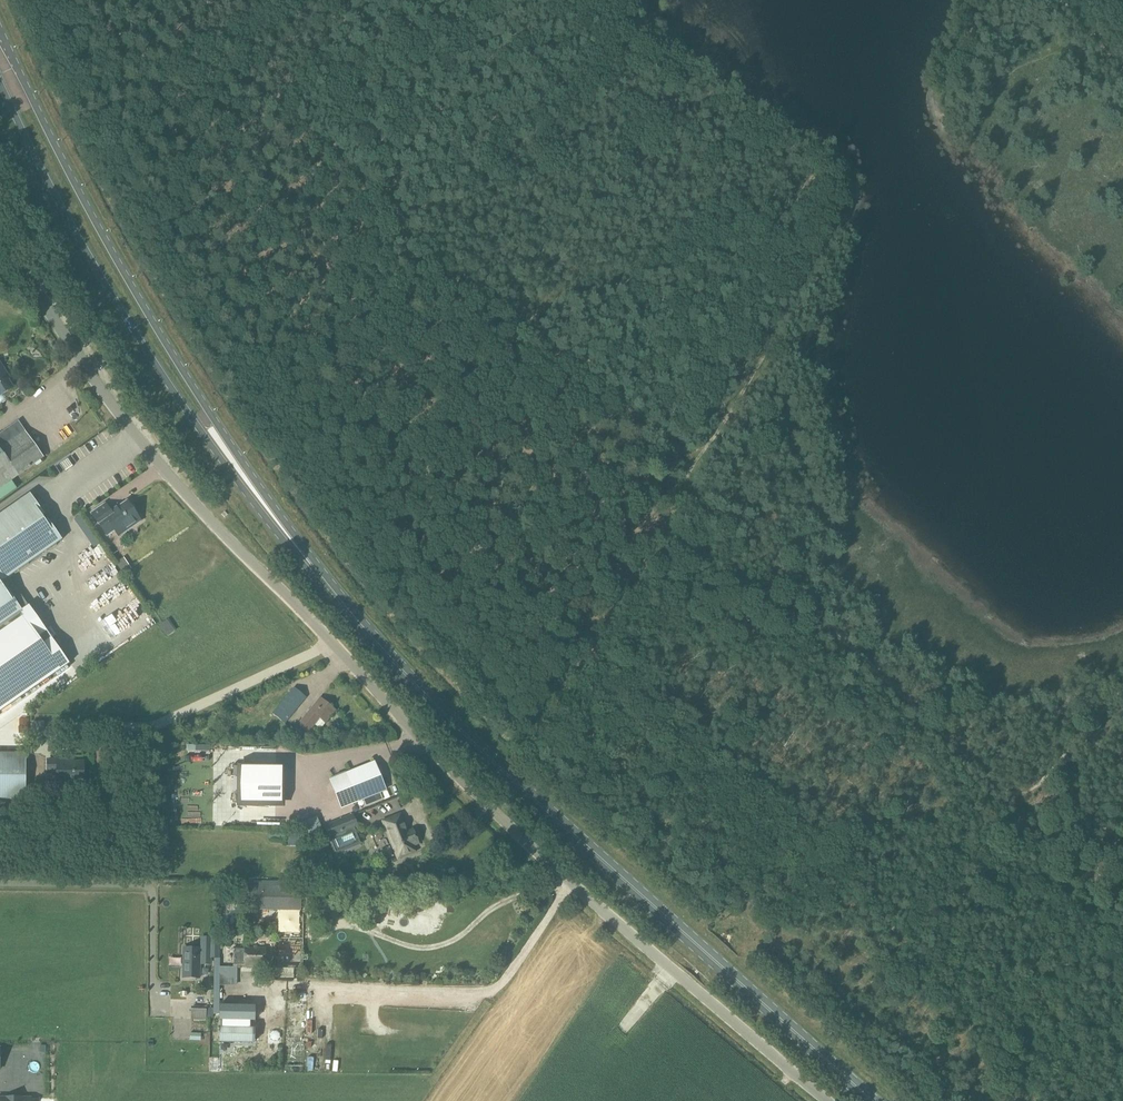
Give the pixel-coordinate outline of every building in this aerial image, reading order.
[(3,373),(5,372),(0,364),(0,396),(13,388),(3,373)] [(62,422),(57,424),(60,432),(65,430),(62,422)] [(15,488),(11,481),(43,458),(19,423),(0,437),(0,499),(15,488)] [(60,431),(54,434),(56,438),(51,440),(56,450),(72,442),(69,434),(63,437),(60,431)] [(1,582),(63,540),(31,494),(0,516),(0,712),(70,663),(23,596),(16,601),(7,588),(6,589),(1,582)] [(132,527),(130,525),(139,519),(127,502),(119,508),(118,507),(114,510),(113,509),(109,511),(105,505),(92,514),(107,535),(115,530),(119,536),(132,527)] [(82,563),(84,567),(76,571),(79,576),(105,562),(100,553),(82,563)] [(113,574),(104,582),(108,587),(118,579),(113,574)] [(77,596),(82,602),(102,583),(98,579),(93,583),(87,578),(82,582),(86,586),(77,596)] [(143,616),(133,620),(138,631),(148,626),(143,616)] [(164,625),(156,631),(165,643),(173,636),(164,625)] [(113,632),(116,638),(127,633),(124,627),(113,632)] [(289,735),(293,731),(285,724),(307,698),(294,687),(272,714),(283,723),(281,727),(289,735)] [(325,723),(335,710),(320,698),(298,725),(299,726),(294,732),(303,739),(320,718),(325,723)] [(1,743),(0,743),(0,749),(16,749),(16,739),(1,739),(1,743)] [(26,799),(26,754),(0,754),(0,799),(26,799)] [(100,761),(68,761),(68,784),(99,784),(100,761)] [(375,761),(329,780),(341,809),(364,800),(366,806),(383,800),(380,793),(386,791),(375,761)] [(240,803),(281,804),(282,767),(241,767),(240,803)] [(300,771),(302,776),(296,778),(300,788),(311,784),(305,769),(300,771)] [(350,816),(325,826),(336,852),(360,842),(350,816)] [(404,823),(387,829),(398,858),(415,851),(412,845),(418,843),(413,830),(407,832),(404,823)] [(250,885),(250,909),(299,910),(299,886),(250,885)] [(212,938),(202,937),(202,955),(212,955),(212,938)] [(221,957),(221,938),(212,938),(212,955),(212,957),(221,957)] [(183,978),(200,978),(200,948),(184,948),(183,978)] [(265,948),(245,948),(233,948),(234,967),(265,967),(265,948)] [(610,990),(604,998),(613,1005),(619,996),(610,990)] [(207,1020),(207,1006),(191,1007),(191,1019),(207,1020)] [(252,1021),(252,1007),(219,1006),(219,1014),(219,1020),(222,1020),(222,1028),(250,1028),(250,1021),(252,1021)] [(291,1047),(291,1067),(302,1067),(302,1045),(306,1045),(306,1010),(294,1010),(293,1047),(291,1047)] [(357,1025),(362,1027),(365,1018),(360,1016),(357,1025)] [(190,1040),(206,1040),(206,1029),(190,1028),(190,1040)] [(219,1028),(219,1042),(252,1043),(252,1028),(219,1028)] [(258,1053),(258,1045),(221,1044),(221,1052),(258,1053)] [(19,1086),(31,1085),(31,1078),(18,1079),(19,1086)]
